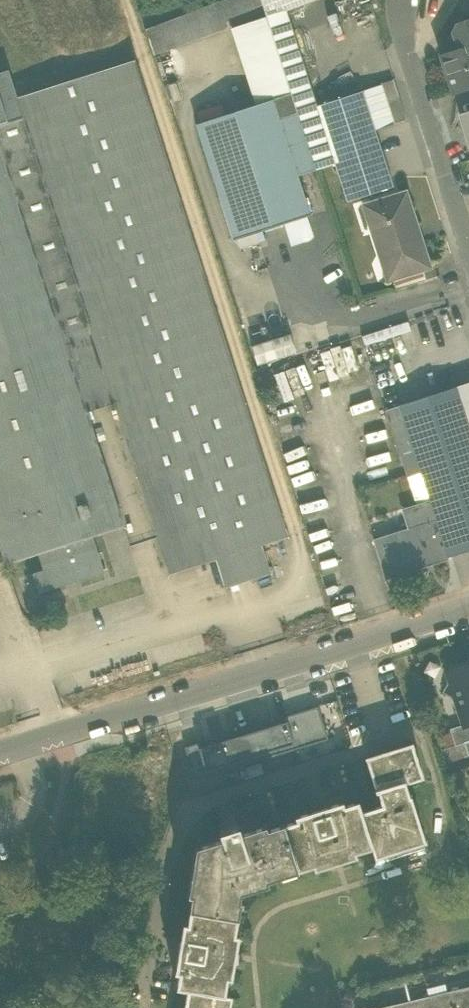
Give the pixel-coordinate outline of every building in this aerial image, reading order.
[(262,0),(222,0),(168,21),(177,46),(266,12),(262,0)] [(298,112),(316,106),(317,106),(287,11),(284,0),(262,0),(266,12),(267,17),(291,93),(297,112),(298,112)] [(287,11),(298,7),(297,6),(295,0),(284,0),(287,11)] [(267,17),(233,28),(254,96),(270,91),(272,99),(291,93),(267,17)] [(457,24),(453,33),(458,50),(468,47),(468,20),(457,24)] [(146,29),(154,54),(177,46),(168,21),(146,29)] [(458,50),(441,56),(452,93),(468,88),(468,47),(458,50)] [(134,60),(16,97),(22,119),(89,328),(113,405),(168,578),(218,562),(263,548),(286,541),(134,60)] [(22,119),(16,97),(7,70),(0,72),(0,126),(22,119)] [(382,85),(387,101),(399,97),(393,79),(381,83),(382,85)] [(382,85),(362,91),(375,130),(394,124),(387,101),(382,85)] [(254,96),(257,105),(272,99),(270,91),(254,96)] [(393,187),(375,130),(362,91),(317,106),(316,106),(335,164),(347,202),(393,187)] [(291,93),(272,99),(257,105),(196,124),(233,240),(262,230),(310,215),(297,176),(316,170),(298,112),(297,112),(291,93)] [(387,101),(394,124),(406,119),(399,97),(387,101)] [(316,170),(335,164),(316,106),(298,112),(316,170)] [(460,116),(468,145),(468,113),(460,116)] [(0,141),(0,534),(9,564),(41,554),(91,538),(122,528),(86,413),(62,336),(0,141)] [(385,259),(391,278),(392,278),(422,268),(428,266),(405,193),(366,206),(383,260),(385,259)] [(262,230),(233,240),(242,248),(265,241),(262,230)] [(389,279),(391,278),(385,259),(383,260),(389,279)] [(392,278),(396,290),(426,280),(422,268),(392,278)] [(86,413),(113,405),(89,328),(62,336),(86,413)] [(288,333),(248,342),(252,361),(292,352),(288,333)] [(349,343),(321,352),(329,376),(357,368),(349,343)] [(456,386),(468,427),(468,382),(456,386)] [(399,406),(413,450),(429,500),(436,520),(448,557),(468,551),(468,427),(456,386),(399,405),(399,406)] [(400,454),(413,450),(399,406),(386,410),(397,447),(401,446),(403,452),(399,453),(400,454)] [(400,454),(416,504),(429,500),(413,450),(400,454)] [(401,508),(408,528),(436,520),(429,500),(416,504),(401,508)] [(448,559),(448,557),(436,520),(408,528),(373,540),(386,579),(407,572),(407,570),(446,557),(447,559),(448,559)] [(103,573),(91,538),(41,554),(47,571),(37,574),(43,592),(103,573)] [(272,576),(263,548),(218,562),(227,590),(272,576)] [(407,570),(407,572),(447,559),(446,557),(407,570)] [(442,667),(429,660),(423,672),(435,679),(442,667)] [(457,669),(450,682),(445,692),(455,697),(464,724),(464,725),(468,724),(468,665),(457,669)] [(450,682),(457,669),(447,672),(450,682)] [(319,705),(285,715),(296,750),(329,739),(319,705)] [(285,715),(252,726),(262,760),(296,750),(285,715)] [(468,741),(468,724),(464,725),(464,724),(450,729),(455,745),(464,742),(468,741)] [(252,726),(218,736),(228,770),(262,760),(252,726)] [(218,736),(185,746),(195,780),(228,770),(218,736)] [(383,806),(362,813),(361,813),(373,849),(372,849),(375,859),(377,859),(377,858),(408,848),(408,849),(410,848),(424,843),(424,844),(426,843),(412,797),(410,797),(406,784),(423,778),(412,744),(366,758),(367,760),(377,790),(376,791),(377,793),(379,792),(383,806)] [(163,748),(84,772),(96,809),(101,807),(113,845),(156,832),(149,811),(180,802),(163,748)] [(297,822),(283,826),(298,873),(299,872),(299,871),(314,867),(315,871),(317,871),(317,870),(344,861),(344,862),(346,862),(346,861),(355,858),(356,859),(357,858),(356,853),(371,849),(372,849),(373,849),(361,813),(362,813),(358,802),(344,807),(343,803),(339,804),(339,805),(331,807),(307,814),(308,814),(300,817),(300,816),(296,818),(297,822)] [(193,897),(191,911),(239,919),(242,903),(240,903),(242,894),(269,886),(268,882),(298,873),(283,826),(267,831),(265,827),(197,849),(189,896),(193,897)] [(239,921),(239,919),(191,911),(189,926),(184,925),(183,929),(184,929),(183,937),(182,937),(178,961),(179,961),(177,969),(176,973),(180,974),(177,989),(188,991),(188,990),(226,996),(228,980),(233,981),(233,979),(232,979),(237,951),(238,951),(238,949),(237,949),(239,939),(240,939),(240,937),(235,936),(238,921),(239,921)] [(428,996),(429,1001),(448,997),(447,992),(445,984),(426,988),(428,996)] [(429,1001),(431,1007),(468,1007),(468,987),(447,992),(448,997),(429,1001)] [(226,996),(188,990),(188,991),(187,996),(188,996),(187,1004),(186,1004),(185,1007),(231,1007),(233,997),(226,996)] [(411,1006),(429,1001),(428,996),(409,1001),(411,1006)]
